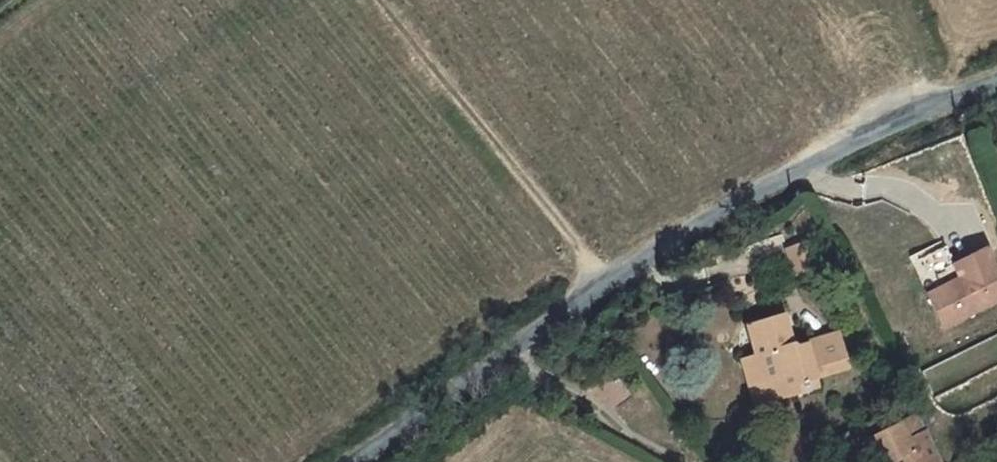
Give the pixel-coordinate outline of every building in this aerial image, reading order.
[(786,251),(794,274),(818,266),(809,242),(786,251)] [(911,263),(927,295),(943,328),(996,301),(996,273),(985,249),(953,265),(944,246),(911,263)] [(781,317),(746,328),(755,357),(751,358),(759,384),(770,381),(775,399),(796,392),(793,384),(814,378),(846,368),(836,334),(802,344),(803,347),(795,349),(790,347),(781,317)] [(751,358),(741,361),(755,405),(775,399),(770,381),(759,384),(751,358)] [(796,392),(816,386),(814,378),(793,384),(796,392)] [(917,414),(873,437),(869,439),(881,461),(941,461),(917,414)]
